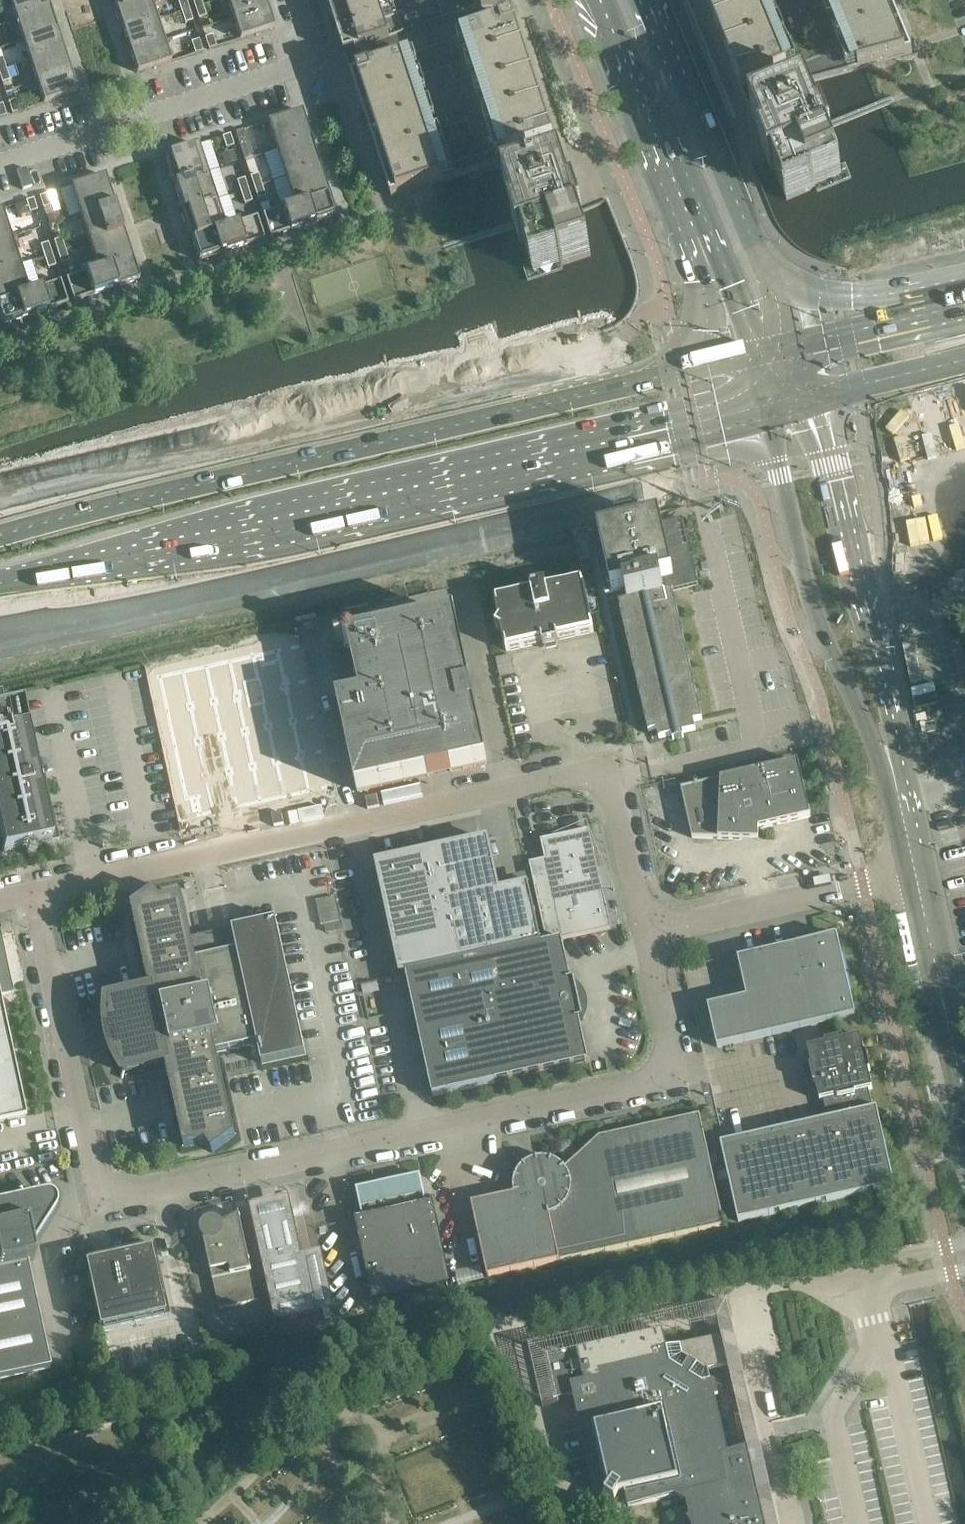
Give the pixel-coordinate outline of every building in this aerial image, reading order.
[(17,20),(50,9),(47,0),(10,0),(17,20)] [(117,10),(148,0),(113,0),(117,10)] [(123,31),(157,20),(151,0),(148,0),(117,10),(117,12),(115,12),(118,21),(120,20),(123,31)] [(181,12),(189,9),(186,0),(179,0),(178,1),(181,12)] [(233,17),(267,6),(265,0),(228,0),(233,17)] [(332,15),(355,7),(353,0),(327,0),(332,15)] [(466,15),(508,1),(508,0),(461,0),(466,15)] [(742,91),(790,72),(761,0),(705,0),(742,91)] [(834,0),(761,0),(790,72),(792,71),(798,85),(862,68),(834,0)] [(862,68),(912,53),(891,0),(834,0),(862,68)] [(203,5),(195,8),(199,19),(206,17),(203,5)] [(267,6),(233,17),(240,39),(274,28),(270,16),(272,16),(269,7),(268,8),(267,6)] [(355,7),(332,15),(338,34),(362,26),(355,7)] [(17,20),(23,41),(57,30),(50,9),(17,20)] [(189,9),(181,12),(185,24),(193,21),(189,9)] [(123,31),(130,51),(164,40),(157,20),(123,31)] [(574,202),(577,201),(577,199),(573,200),(515,22),(377,68),(376,65),(372,67),(373,69),(357,74),(362,92),(358,94),(392,198),(447,180),(469,172),(498,163),(503,180),(516,218),(512,220),(520,244),(524,243),(531,264),(533,263),(558,255),(561,265),(591,255),(581,224),(584,223),(581,213),(579,207),(576,208),(574,202)] [(362,26),(338,34),(345,55),(368,47),(362,26)] [(23,41),(30,61),(64,50),(60,40),(62,39),(60,31),(58,31),(57,30),(23,41)] [(205,38),(209,50),(216,47),(213,35),(205,38)] [(164,40),(130,51),(137,73),(171,62),(164,40)] [(203,51),(199,40),(191,42),(195,54),(203,51)] [(30,61),(37,82),(71,71),(64,50),(30,61)] [(0,71),(0,77),(2,83),(10,81),(6,69),(0,71)] [(71,71),(37,82),(44,104),(78,92),(71,71)] [(790,72),(742,91),(751,112),(807,89),(804,84),(798,85),(792,71),(790,72)] [(807,89),(751,112),(765,145),(761,147),(770,167),(771,171),(774,169),(787,199),(816,187),(818,192),(851,178),(846,164),(838,167),(830,146),(833,145),(826,128),(824,121),(820,123),(809,94),(807,89)] [(8,102),(12,114),(20,111),(16,100),(8,102)] [(268,122),(277,151),(310,140),(311,140),(301,111),(268,122)] [(236,133),(240,144),(247,142),(244,130),(236,133)] [(234,146),(230,135),(222,137),(226,149),(234,146)] [(277,151),(286,178),(320,167),(319,167),(310,140),(277,151)] [(174,184),(208,174),(198,145),(165,156),(174,184)] [(286,178),(294,204),(295,206),(329,195),(320,167),(286,178)] [(183,212),(217,201),(208,174),(174,184),(183,212)] [(250,177),(254,189),(262,186),(258,174),(250,177)] [(71,187),(80,215),(114,204),(105,176),(71,187)] [(237,181),(241,193),(248,190),(245,179),(237,181)] [(262,186),(254,189),(258,200),(266,198),(262,186)] [(248,190),(241,193),(244,204),(252,202),(248,190)] [(39,197),(43,209),(51,206),(47,195),(39,197)] [(295,206),(294,204),(263,215),(270,237),(289,231),(315,222),(315,223),(336,216),(329,195),(295,206)] [(38,211),(34,199),(26,202),(30,213),(38,211)] [(186,223),(192,239),(226,228),(225,227),(217,201),(183,212),(184,214),(182,215),(184,223),(186,223)] [(80,215),(89,243),(123,232),(114,204),(80,215)] [(11,238),(2,209),(0,210),(0,242),(11,238)] [(226,228),(192,239),(199,261),(264,239),(257,217),(225,227),(226,228)] [(89,243),(98,269),(98,270),(132,259),(123,231),(123,232),(89,243)] [(20,265),(11,238),(0,242),(0,272),(20,265)] [(54,241),(58,253),(65,250),(62,239),(54,241)] [(40,246),(44,257),(52,255),(48,243),(40,246)] [(65,250),(58,253),(61,264),(69,262),(65,250)] [(52,255),(44,257),(48,269),(56,266),(52,255)] [(98,270),(98,269),(66,279),(74,302),(139,280),(132,259),(98,270)] [(29,293),(29,291),(20,265),(0,272),(0,302),(29,293)] [(0,302),(0,318),(2,325),(23,318),(49,310),(68,304),(61,281),(29,291),(29,293),(0,302)] [(627,600),(619,602),(649,732),(657,730),(659,739),(672,736),(673,740),(684,738),(683,733),(696,730),(694,722),(703,720),(673,591),(699,585),(683,519),(593,540),(606,594),(625,590),(627,600)] [(557,640),(558,644),(560,643),(560,640),(594,632),(592,624),(593,624),(589,608),(588,608),(588,604),(585,588),(584,588),(583,580),(547,587),(546,585),(530,588),(531,591),(495,599),(497,607),(496,607),(499,620),(495,626),(501,630),(504,643),(506,651),(541,644),(542,648),(544,647),(544,643),(557,640)] [(488,764),(455,616),(357,638),(357,636),(352,633),(346,635),(343,640),(343,641),(337,642),(338,646),(344,644),(344,646),(349,649),(351,649),(362,698),(338,703),(358,792),(488,764)] [(234,659),(166,674),(197,815),(333,785),(302,644),(234,659)] [(3,853),(59,840),(41,760),(36,761),(34,762),(22,706),(0,710),(0,709),(0,838),(3,853)] [(692,838),(742,840),(742,833),(811,817),(798,762),(681,789),(692,838)] [(589,830),(541,840),(545,859),(529,863),(547,943),(611,929),(602,889),(589,830)] [(485,840),(432,851),(438,876),(493,864),(487,840),(485,840)] [(379,863),(377,864),(395,945),(450,933),(444,905),(438,876),(432,851),(383,862),(379,863)] [(493,864),(438,876),(444,905),(499,893),(499,892),(497,881),(493,864)] [(499,893),(444,905),(450,933),(457,963),(542,944),(529,885),(528,886),(499,892),(499,893)] [(122,1078),(123,1079),(124,1077),(124,1073),(166,1064),(185,1149),(206,1144),(213,1153),(236,1137),(218,1053),(257,1044),(262,1065),(307,1056),(277,920),(232,930),(233,930),(193,939),(183,896),(162,901),(155,891),(132,908),(150,992),(109,1001),(105,996),(104,997),(108,1003),(112,1010),(116,1017),(119,1024),(121,1029),(124,1043),(124,1048),(125,1056),(124,1064),(123,1072),(122,1076),(122,1078)] [(320,898),(324,922),(344,918),(340,894),(320,898)] [(13,993),(0,932),(0,996),(13,993)] [(450,933),(395,945),(398,959),(401,975),(457,963),(450,933)] [(747,998),(708,1007),(717,1048),(856,1016),(838,937),(837,938),(837,937),(836,937),(738,959),(747,998)] [(584,1021),(576,984),(575,981),(572,982),(563,940),(406,974),(433,1097),(589,1063),(580,1021),(584,1021)] [(26,1116),(0,998),(0,1122),(26,1116)] [(721,1144),(738,1222),(895,1187),(877,1108),(873,1109),(869,1090),(873,1089),(869,1072),(871,1071),(867,1054),(865,1054),(861,1037),(843,1040),(843,1038),(825,1042),(826,1044),(808,1048),(812,1066),(810,1066),(814,1084),(816,1083),(820,1101),(824,1100),(828,1120),(721,1144)] [(523,1164),(511,1152),(510,1152),(523,1167),(520,1170),(518,1174),(516,1179),(515,1178),(515,1179),(515,1180),(514,1184),(514,1189),(515,1193),(514,1194),(472,1204),(488,1277),(724,1225),(700,1114),(599,1136),(565,1168),(565,1167),(564,1168),(561,1165),(557,1162),(552,1160),(553,1160),(552,1159),(551,1160),(547,1159),(542,1159),(538,1160),(537,1156),(536,1156),(536,1157),(531,1159),(526,1161),(523,1164)] [(427,1205),(421,1176),(356,1190),(363,1218),(358,1220),(356,1211),(354,1211),(374,1302),(452,1285),(432,1194),(430,1195),(432,1203),(427,1205)] [(294,1195),(297,1208),(311,1205),(308,1192),(294,1195)] [(39,1204),(0,1213),(0,1381),(50,1370),(27,1264),(33,1263),(28,1241),(34,1232),(37,1232),(40,1230),(40,1227),(38,1225),(46,1213),(47,1210),(46,1206),(43,1204),(39,1204)] [(204,1227),(203,1234),(219,1310),(259,1301),(240,1215),(239,1215),(239,1217),(222,1225),(216,1221),(209,1222),(204,1227)] [(294,1217),(254,1225),(263,1265),(303,1256),(294,1217)] [(157,1247),(135,1252),(87,1263),(102,1333),(172,1318),(157,1247)] [(303,1256),(263,1265),(267,1285),(307,1276),(303,1256)] [(307,1276),(267,1285),(272,1304),(312,1296),(307,1276)] [(312,1296),(272,1304),(276,1324),(316,1315),(312,1296)] [(667,1349),(663,1331),(579,1350),(578,1344),(543,1352),(554,1400),(573,1395),(594,1484),(583,1501),(588,1505),(584,1512),(592,1517),(606,1495),(615,1500),(619,1494),(625,1492),(628,1506),(685,1493),(690,1518),(684,1521),(691,1523),(767,1523),(749,1448),(728,1453),(709,1370),(753,1362),(747,1331),(667,1349)]
